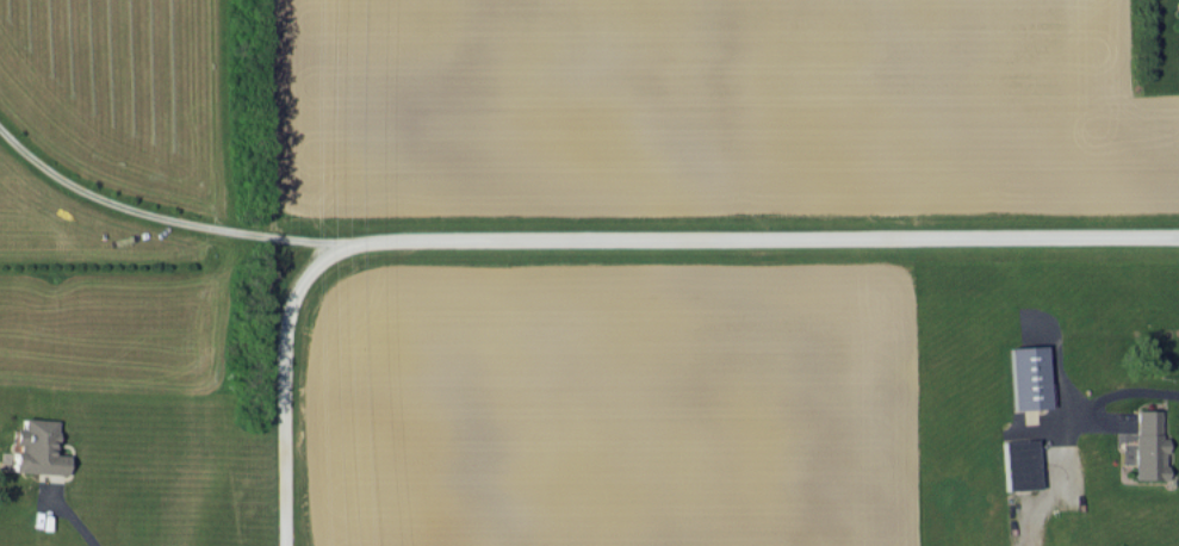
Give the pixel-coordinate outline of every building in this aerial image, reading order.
[(1007,346),(1009,409),(1048,407),(1045,344),(1007,346)] [(1156,409),(1131,408),(1129,478),(1161,479),(1162,436),(1156,436),(1156,409)] [(12,471),(64,473),(64,454),(53,453),(55,419),(21,417),(20,428),(13,427),(12,443),(14,443),(12,471)] [(1001,440),(1003,489),(1036,488),(1034,439),(1001,440)]
